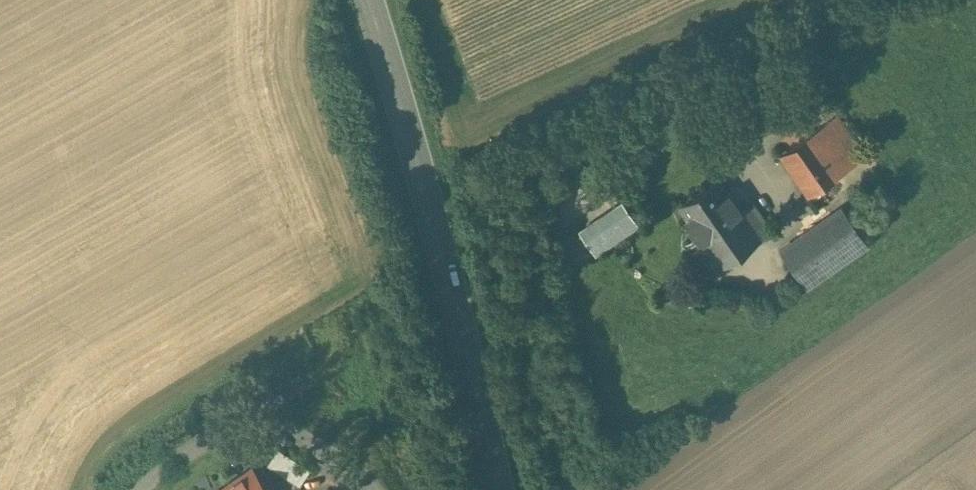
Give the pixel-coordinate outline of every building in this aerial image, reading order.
[(833,113),(777,151),(806,194),(862,156),(833,113)] [(740,211),(718,178),(678,206),(701,239),(718,262),(720,266),(770,231),(751,204),(740,211)] [(621,202),(579,231),(595,255),(638,226),(621,202)] [(839,207),(780,248),(806,285),(865,244),(839,207)] [(701,239),(687,249),(705,273),(707,272),(706,271),(718,262),(701,239)] [(307,469),(277,450),(268,463),(298,483),(307,469)] [(221,489),(267,489),(252,468),(221,489)]
